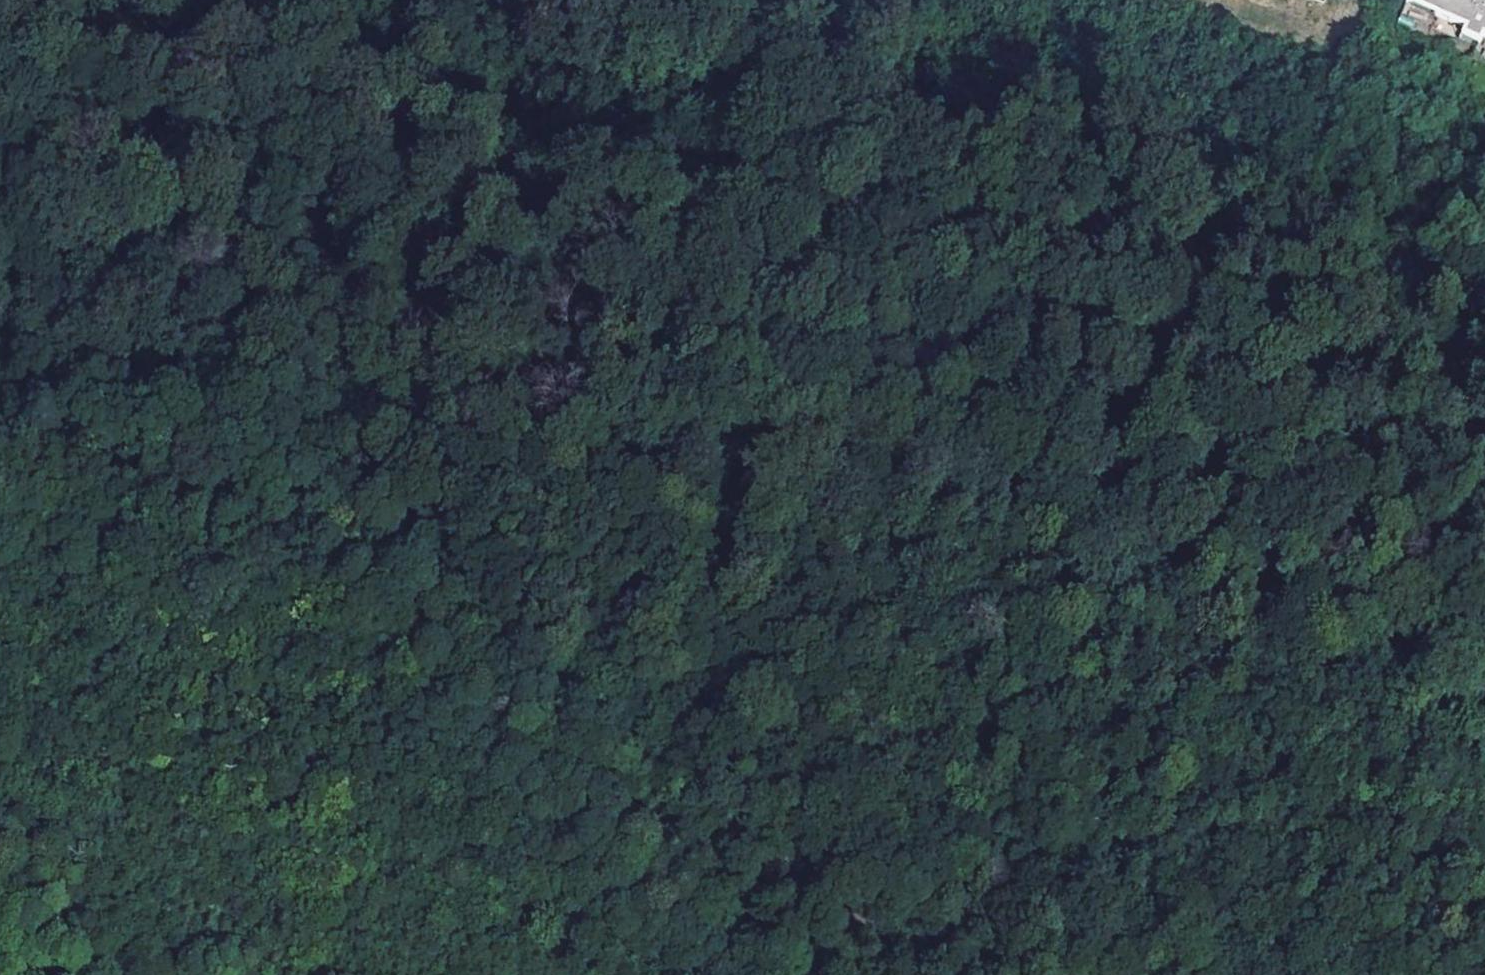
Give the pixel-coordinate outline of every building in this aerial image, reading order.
[(1408,1),(1465,26),(1462,33),(1480,41),(1483,34),(1484,35),(1484,0),(1409,0),(1408,1)]
